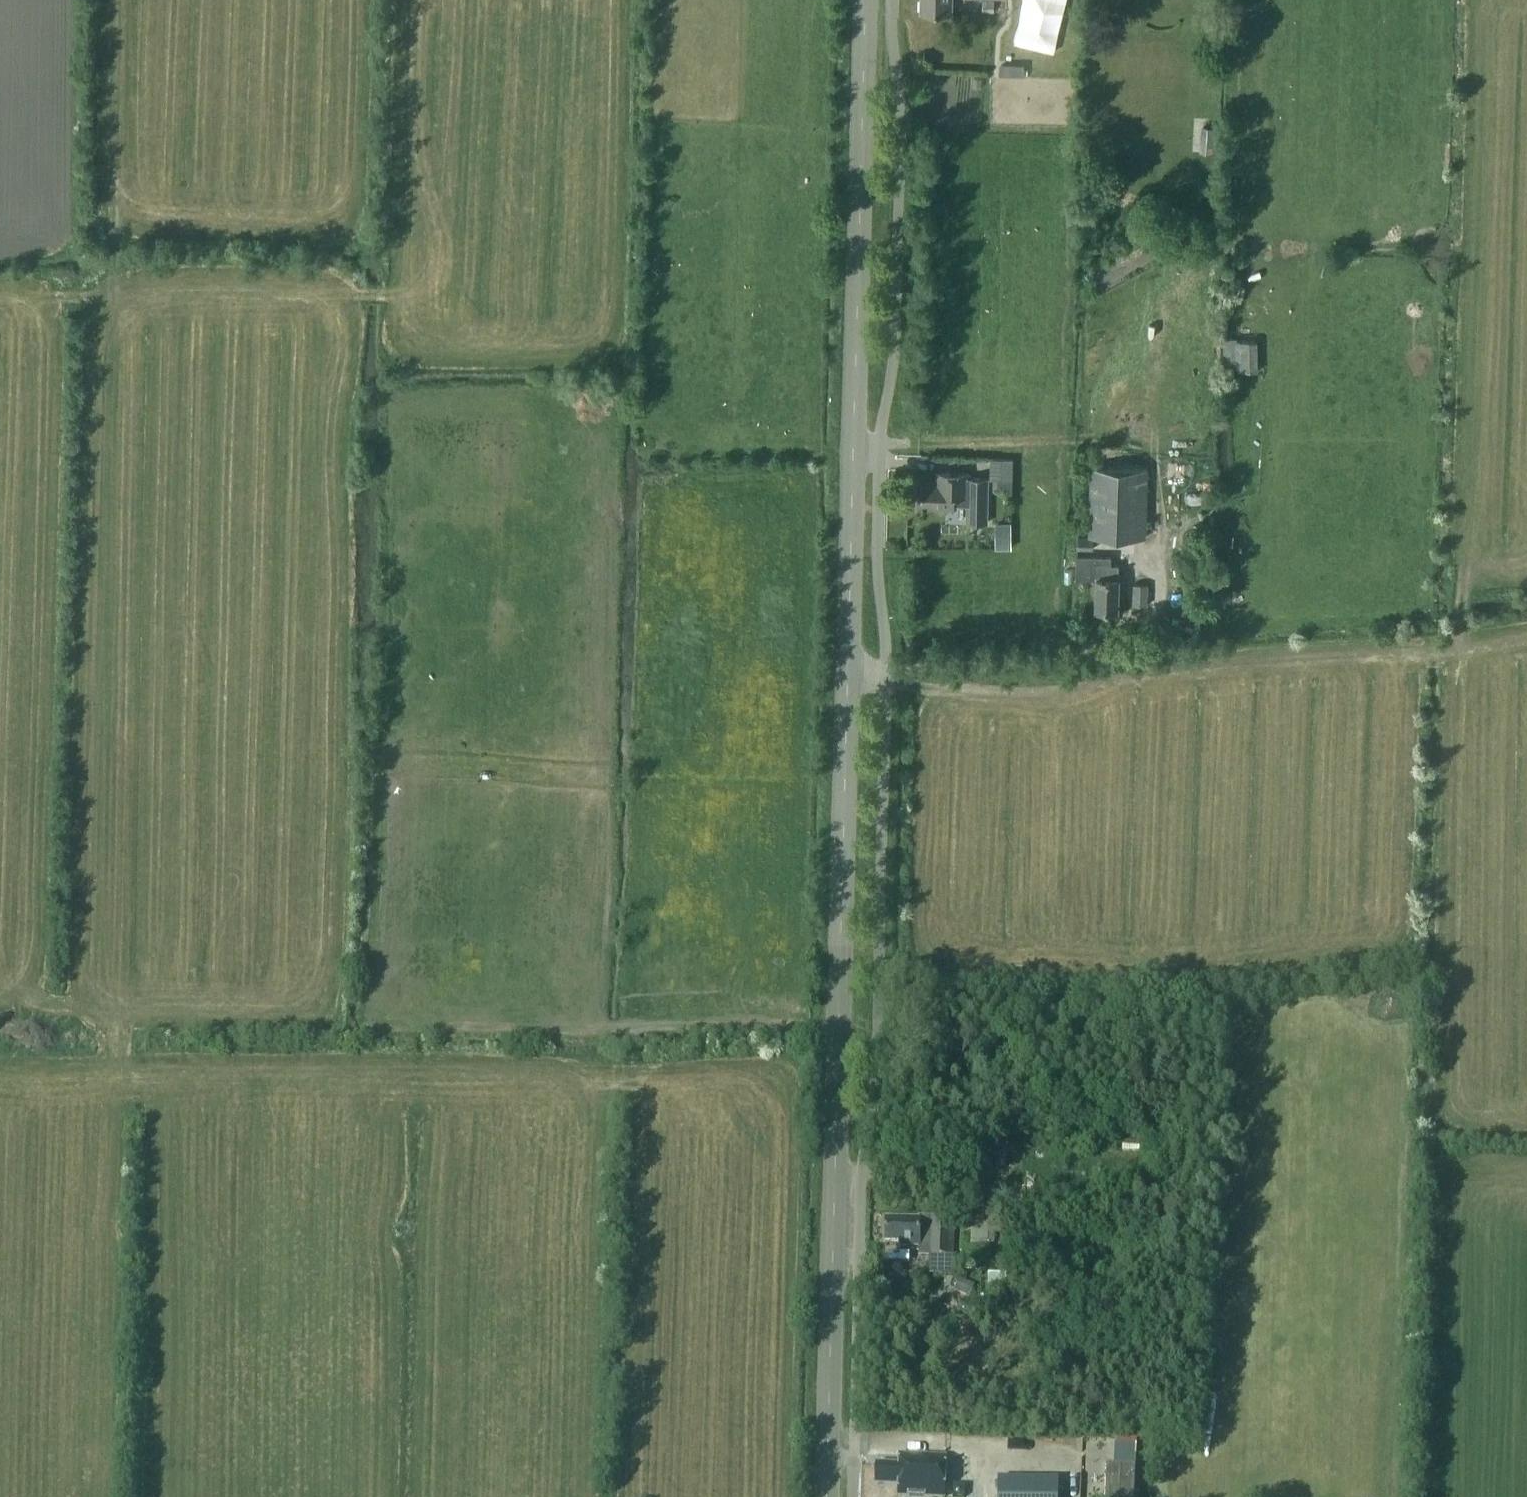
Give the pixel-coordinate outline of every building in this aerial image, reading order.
[(921,11),(951,11),(952,0),(922,0),(921,11)] [(984,8),(994,9),(994,0),(984,0),(984,8)] [(1021,66),(1061,66),(1062,3),(1022,3),(1021,66)] [(1199,151),(1217,152),(1219,125),(1201,124),(1199,151)] [(1236,340),(1237,363),(1237,370),(1258,369),(1258,339),(1236,340)] [(1092,465),(1090,535),(1146,536),(1148,467),(1092,465)] [(967,521),(987,522),(988,477),(969,477),(969,472),(936,471),(936,480),(929,480),(929,485),(921,485),(920,503),(928,503),(928,508),(954,509),(955,500),(967,500),(967,521)] [(1012,488),(1013,478),(993,478),(993,487),(1004,488),(1012,488)] [(1078,546),(1093,547),(1094,535),(1078,535),(1078,546)] [(1195,536),(1183,536),(1183,544),(1195,544),(1195,536)] [(1097,578),(1096,609),(1119,609),(1119,577),(1118,577),(1119,564),(1111,564),(1111,555),(1077,554),(1076,577),(1097,578)] [(1133,583),(1133,603),(1147,603),(1147,583),(1133,583)] [(952,1257),(953,1217),(919,1216),(919,1219),(886,1218),(886,1242),(896,1242),(896,1246),(919,1246),(929,1246),(929,1255),(919,1255),(919,1257),(929,1256),(951,1257),(952,1257)] [(975,1221),(974,1247),(996,1247),(997,1221),(991,1221),(975,1221)] [(878,1465),(877,1484),(877,1483),(877,1484),(900,1484),(900,1494),(916,1495),(943,1495),(945,1495),(946,1454),(937,1454),(917,1454),(901,1453),(901,1454),(905,1454),(905,1464),(878,1463),(878,1465)] [(1136,1465),(1107,1464),(1106,1496),(1134,1496),(1136,1465)] [(972,1470),(950,1469),(949,1496),(971,1496),(972,1470)] [(998,1496),(1058,1496),(1059,1480),(999,1479),(998,1496)]
